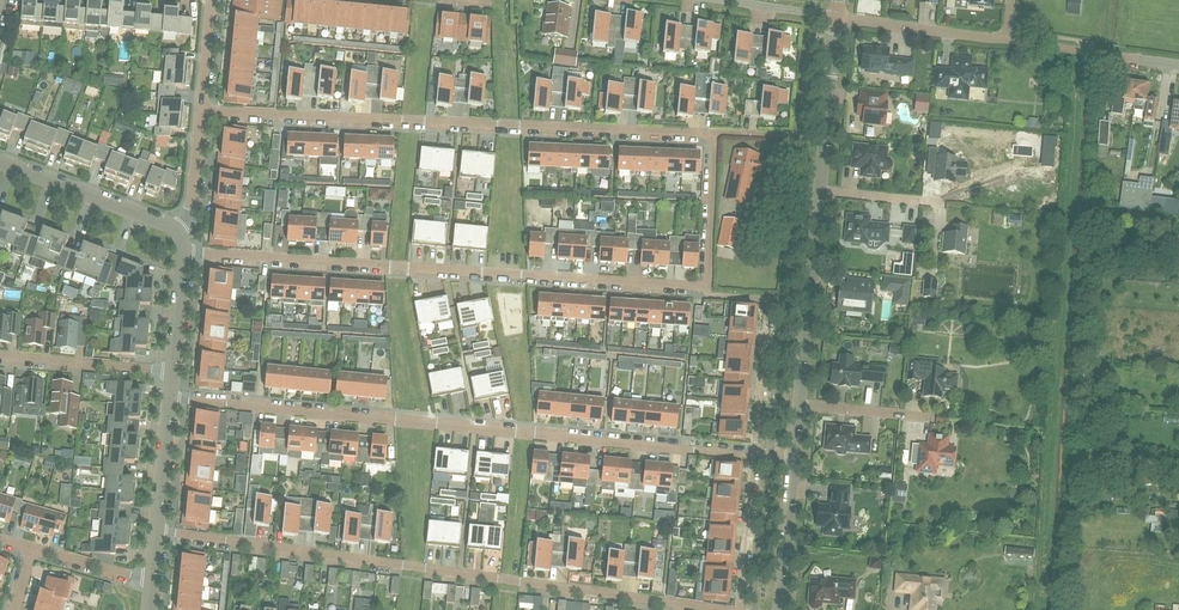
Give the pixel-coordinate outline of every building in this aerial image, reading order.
[(45,0),(44,7),(37,6),(38,0),(23,0),(21,25),(43,27),(45,0)] [(43,27),(64,29),(67,0),(66,0),(65,9),(59,8),(59,0),(45,0),(43,27)] [(64,29),(85,31),(88,0),(87,11),(80,10),(81,0),(80,0),(67,0),(64,29)] [(102,2),(96,1),(96,0),(88,0),(85,31),(98,32),(98,34),(103,39),(106,40),(107,33),(110,3),(109,3),(108,13),(102,12),(102,2)] [(258,0),(235,0),(234,8),(236,9),(235,16),(256,18),(258,0)] [(278,20),(277,20),(277,13),(279,13),(280,0),(258,0),(256,18),(278,20)] [(302,28),(307,29),(310,1),(302,0),(302,3),(296,2),(295,9),(287,8),(286,23),(303,24),(302,28)] [(310,1),(307,29),(308,29),(308,25),(316,26),(316,30),(321,30),(324,2),(316,2),(315,4),(310,4),(310,1)] [(330,31),(335,31),(337,4),(329,3),(329,6),(324,5),(324,2),(321,30),(322,26),(330,27),(330,31)] [(135,30),(137,5),(136,15),(123,14),(124,4),(110,3),(107,33),(108,28),(135,30)] [(338,4),(337,4),(335,31),(335,28),(344,28),(343,32),(348,33),(351,5),(343,4),(342,7),(337,7),(338,4)] [(1080,15),(1081,5),(1069,4),(1068,13),(1080,15)] [(165,7),(164,17),(151,16),(152,6),(137,5),(135,30),(163,33),(165,8),(165,7)] [(357,33),(362,34),(364,6),(356,6),(356,8),(351,8),(351,5),(348,33),(349,29),(357,30),(357,33)] [(569,8),(548,5),(547,18),(545,18),(543,34),(567,38),(568,26),(567,26),(569,8)] [(365,6),(364,6),(362,34),(362,30),(371,31),(370,35),(375,35),(378,8),(370,7),(370,10),(364,9),(365,6)] [(165,8),(163,33),(191,35),(192,20),(178,19),(179,9),(165,8)] [(384,36),(389,37),(392,9),(383,8),(383,11),(378,11),(378,8),(375,35),(376,35),(376,32),(384,32),(384,36)] [(392,9),(389,37),(390,33),(398,34),(398,37),(403,38),(403,34),(407,35),(408,23),(407,24),(404,23),(405,10),(397,9),(397,12),(392,12),(392,9)] [(624,32),(617,31),(616,40),(623,41),(623,42),(639,43),(642,14),(630,13),(629,20),(625,20),(624,32)] [(616,40),(617,31),(609,30),(610,18),(606,18),(607,15),(595,14),(592,43),(607,45),(607,48),(615,49),(616,40)] [(232,29),(260,31),(260,27),(256,27),(257,19),(278,21),(278,20),(256,18),(235,16),(233,15),(233,16),(236,17),(236,22),(233,21),(232,29)] [(457,16),(449,15),(449,18),(443,17),(442,27),(438,27),(438,26),(437,26),(436,38),(462,40),(463,29),(456,29),(457,16)] [(463,29),(462,40),(488,43),(489,31),(488,31),(488,32),(484,31),(485,21),(479,21),(479,18),(471,17),(470,30),(463,29)] [(713,24),(701,23),(700,30),(689,29),(687,50),(694,51),(694,52),(710,53),(711,40),(719,41),(721,25),(713,24)] [(679,50),(687,50),(689,29),(677,28),(678,25),(666,24),(663,53),(678,55),(679,50)] [(231,42),(258,45),(259,41),(255,40),(256,32),(260,32),(260,31),(232,29),(232,30),(235,30),(234,35),(231,35),(231,42)] [(772,33),(771,37),(771,40),(767,40),(766,52),(758,51),(758,60),(765,61),(765,62),(781,63),(782,50),(790,51),(791,37),(784,36),(784,34),(772,33)] [(758,60),(758,51),(751,50),(752,38),(748,38),(749,35),(736,34),(734,63),(749,65),(749,68),(757,68),(758,60)] [(229,56),(257,58),(257,54),(254,54),(255,46),(258,46),(258,45),(231,42),(231,43),(234,44),(233,49),(230,48),(229,56)] [(883,50),(864,48),(861,69),(869,70),(868,72),(878,73),(878,71),(886,72),(885,73),(911,76),(913,61),(888,59),(889,49),(884,49),(883,50)] [(161,72),(190,75),(192,63),(188,63),(188,60),(178,59),(179,52),(163,50),(161,72)] [(23,51),(22,64),(32,65),(33,52),(23,51)] [(574,68),(576,53),(557,51),(555,65),(574,68)] [(228,69),(256,72),(256,68),(252,68),(253,59),(257,60),(257,58),(229,56),(229,57),(232,57),(232,62),(229,62),(228,69)] [(951,88),(950,95),(954,95),(954,98),(963,99),(965,82),(971,83),(970,86),(973,86),(973,84),(985,86),(987,71),(970,69),(971,60),(954,58),(954,59),(955,59),(954,71),(937,69),(935,86),(951,88)] [(311,82),(313,65),(305,64),(304,72),(289,70),(286,99),(302,101),(303,81),(311,82)] [(313,65),(311,82),(319,83),(317,98),(333,99),(336,70),(320,69),(320,74),(312,73),(313,65)] [(75,77),(76,67),(68,66),(67,76),(75,77)] [(373,85),(375,67),(367,66),(366,74),(351,73),(348,102),(364,104),(366,84),(373,85)] [(379,101),(383,101),(395,102),(398,73),(383,72),(384,68),(375,67),(373,85),(381,86),(379,101)] [(553,67),(552,82),(536,81),(533,110),(549,112),(551,92),(558,93),(561,68),(553,67)] [(583,81),(567,80),(569,69),(561,68),(558,93),(566,94),(564,109),(580,110),(582,95),(588,96),(590,83),(583,82),(583,81)] [(227,83),(254,86),(255,82),(251,81),(252,73),(256,73),(256,72),(228,69),(228,71),(231,71),(230,76),(227,76),(227,83)] [(159,94),(175,95),(175,88),(186,89),(186,86),(189,86),(190,75),(161,72),(159,94)] [(701,104),(705,74),(697,73),(695,89),(680,87),(679,90),(677,89),(677,97),(679,97),(677,116),(692,118),(694,104),(701,104)] [(719,75),(713,75),(705,74),(701,104),(709,105),(708,115),(724,117),(727,87),(717,86),(719,75)] [(486,77),(470,75),(463,75),(462,80),(461,89),(461,95),(468,96),(467,104),(483,106),(486,77)] [(105,84),(114,85),(115,76),(106,76),(105,84)] [(462,80),(454,79),(455,78),(439,77),(436,106),(452,107),(454,88),(461,89),(462,80)] [(630,96),(632,79),(624,78),(624,86),(608,84),(607,94),(600,93),(598,110),(605,111),(605,113),(621,115),(623,96),(630,96)] [(655,84),(639,83),(640,80),(632,79),(630,96),(638,97),(636,112),(652,113),(655,84)] [(75,82),(72,91),(79,94),(83,82),(76,80),(75,82)] [(1124,98),(1137,100),(1139,82),(1127,80),(1125,94),(1114,93),(1112,113),(1122,114),(1124,98)] [(1147,109),(1147,112),(1146,112),(1145,120),(1154,121),(1157,99),(1150,98),(1152,84),(1139,82),(1137,100),(1136,108),(1147,109)] [(229,89),(226,89),(225,98),(238,99),(238,103),(237,103),(237,104),(249,105),(249,100),(253,100),(253,95),(250,95),(251,86),(254,87),(254,86),(227,83),(227,84),(230,84),(229,89)] [(752,114),(760,114),(760,117),(775,119),(778,90),(762,88),(761,102),(745,101),(744,116),(752,117),(752,114)] [(859,91),(857,115),(863,115),(863,123),(882,125),(882,117),(885,118),(887,103),(885,102),(886,94),(859,91)] [(157,115),(186,118),(187,106),(184,106),(184,103),(174,102),(175,95),(159,94),(158,102),(163,102),(161,115),(157,114),(157,115)] [(927,99),(917,98),(915,111),(926,112),(927,99)] [(1174,100),(1170,129),(1178,130),(1178,101),(1174,100)] [(53,145),(60,147),(66,133),(74,111),(66,108),(59,126),(61,127),(60,130),(46,125),(35,152),(46,156),(47,153),(50,154),(53,145)] [(25,117),(18,115),(16,118),(3,114),(0,122),(0,139),(6,141),(7,138),(10,139),(13,129),(20,132),(25,117)] [(171,131),(181,132),(182,129),(185,129),(186,118),(157,115),(155,137),(170,138),(171,131)] [(35,152),(46,125),(25,117),(20,132),(27,135),(23,144),(26,145),(25,148),(35,152)] [(1098,157),(1100,157),(1107,158),(1110,123),(1101,122),(1098,157)] [(221,138),(221,145),(245,147),(246,129),(234,128),(234,129),(235,129),(235,133),(225,132),(224,138),(221,138)] [(76,168),(86,140),(66,133),(60,147),(67,150),(64,159),(66,160),(65,164),(76,168)] [(1168,156),(1172,134),(1161,133),(1158,154),(1168,156)] [(279,151),(281,136),(273,135),(272,150),(279,151)] [(304,157),(305,136),(288,135),(288,136),(288,155),(287,155),(287,156),(288,156),(288,160),(293,160),(293,156),(304,157)] [(320,158),(320,136),(305,136),(304,157),(304,161),(309,161),(309,157),(320,158)] [(337,137),(320,136),(320,158),(319,165),(338,166),(338,158),(336,158),(337,138),(337,137)] [(360,159),(361,138),(345,137),(345,138),(344,158),(344,159),(345,159),(344,163),(350,163),(350,159),(360,159)] [(376,160),(377,139),(361,138),(360,159),(360,163),(365,164),(365,160),(376,160)] [(394,140),(377,139),(376,160),(376,164),(381,164),(381,160),(393,161),(393,160),(392,160),(393,140),(394,140)] [(101,162),(106,148),(86,140),(76,168),(86,172),(88,168),(90,169),(94,160),(101,162)] [(232,167),(243,168),(245,147),(221,145),(220,152),(223,153),(222,158),(232,159),(232,167)] [(888,158),(887,158),(886,158),(887,148),(854,145),(852,168),(861,169),(860,176),(879,178),(880,170),(885,171),(886,171),(887,171),(888,170),(889,170),(890,169),(891,168),(891,167),(892,166),(892,165),(892,164),(892,163),(892,162),(891,161),(891,160),(890,159),(889,159),(888,158)] [(545,168),(546,146),(529,146),(528,166),(528,167),(540,167),(539,171),(544,172),(545,168)] [(560,168),(561,147),(546,146),(545,168),(555,168),(555,172),(560,172),(560,168)] [(576,169),(577,148),(561,147),(560,168),(571,169),(571,173),(576,173),(576,169)] [(113,155),(114,151),(106,148),(101,162),(108,165),(104,174),(107,175),(105,179),(116,183),(125,159),(113,155)] [(436,172),(438,150),(421,148),(419,171),(436,172)] [(592,170),(593,149),(577,148),(576,169),(587,170),(587,173),(592,174),(592,170)] [(938,149),(929,148),(928,164),(936,165),(934,181),(953,183),(954,179),(965,180),(965,177),(967,175),(969,173),(969,171),(968,168),(966,167),(966,164),(956,162),(956,158),(937,156),(938,149)] [(610,149),(593,149),(592,170),(592,174),(592,177),(602,177),(603,174),(608,174),(608,170),(609,171),(609,170),(608,170),(609,150),(610,150),(610,149)] [(760,173),(762,162),(759,162),(761,155),(734,149),(731,165),(732,165),(725,199),(749,204),(756,172),(760,173)] [(455,151),(438,150),(436,172),(453,174),(455,151)] [(635,172),(636,150),(619,150),(618,170),(618,171),(630,171),(629,175),(634,176),(635,172)] [(650,176),(650,172),(651,151),(636,150),(635,172),(645,172),(645,176),(650,176)] [(666,173),(667,152),(651,151),(650,172),(661,173),(661,177),(666,177),(666,173)] [(476,179),(479,154),(462,152),(459,177),(476,179)] [(682,174),(683,153),(667,152),(666,173),(677,174),(677,177),(682,178),(682,174)] [(700,154),(700,153),(683,153),(682,174),(693,174),(693,178),(698,178),(698,174),(699,174),(698,174),(699,154),(700,154)] [(477,179),(477,176),(494,178),(496,155),(479,154),(476,179),(477,179)] [(125,159),(116,183),(127,187),(128,184),(131,184),(134,175),(141,177),(147,163),(139,160),(137,164),(125,159)] [(147,163),(141,177),(148,180),(144,190),(147,191),(146,194),(157,198),(162,185),(176,191),(177,174),(166,170),(165,174),(153,170),(154,166),(147,163)] [(217,179),(217,186),(241,188),(243,168),(232,167),(231,174),(221,173),(220,179),(217,179)] [(1121,209),(1150,212),(1151,198),(1154,179),(1141,177),(1138,196),(1122,195),(1121,209)] [(219,207),(228,208),(239,209),(241,188),(217,186),(216,193),(219,194),(218,199),(219,200),(219,207)] [(326,188),(325,198),(333,198),(334,188),(326,188)] [(397,202),(398,191),(377,190),(376,200),(397,202)] [(1150,212),(1178,216),(1178,214),(1178,201),(1151,198),(1150,212)] [(273,213),(274,202),(265,201),(264,212),(273,213)] [(238,216),(239,209),(228,208),(227,215),(217,214),(216,220),(213,219),(213,227),(244,230),(246,217),(238,216)] [(387,225),(386,225),(387,216),(374,215),(374,208),(366,208),(366,216),(364,232),(372,232),(371,246),(370,246),(372,247),(372,249),(380,250),(380,247),(385,247),(386,226),(387,226),(387,225)] [(297,242),(301,242),(303,219),(290,218),(290,211),(282,210),(281,226),(289,227),(288,240),(287,240),(287,241),(289,241),(289,243),(296,244),(297,242)] [(915,210),(913,224),(919,225),(921,211),(915,210)] [(355,245),(357,246),(357,245),(356,245),(357,231),(364,232),(366,216),(358,216),(357,213),(354,211),(349,211),(346,212),(345,214),(344,222),(343,245),(347,245),(347,247),(355,248),(355,245)] [(313,243),(315,243),(315,242),(314,242),(315,229),(323,229),(324,213),(316,213),(316,220),(303,219),(301,242),(306,242),(305,244),(313,245),(313,243)] [(329,244),(343,245),(344,222),(331,221),(332,214),(324,213),(323,229),(330,230),(329,243),(329,244)] [(866,217),(847,214),(844,242),(863,244),(868,250),(876,251),(888,242),(889,225),(874,224),(874,225),(870,224),(868,223),(870,221),(866,217)] [(628,241),(614,240),(613,263),(626,264),(627,263),(626,263),(627,250),(634,250),(637,215),(629,215),(628,241)] [(637,215),(634,250),(642,251),(641,264),(640,264),(640,265),(654,266),(657,231),(636,230),(637,215)] [(6,242),(15,221),(2,216),(0,221),(0,240),(6,242)] [(718,246),(736,250),(742,222),(724,218),(718,246)] [(12,253),(24,257),(25,254),(31,238),(24,235),(27,225),(15,221),(6,242),(13,245),(12,253)] [(428,246),(431,224),(414,222),(411,245),(428,246)] [(271,240),(272,225),(264,224),(263,239),(271,240)] [(431,224),(428,246),(446,248),(448,225),(431,224)] [(454,226),(452,249),(469,250),(471,228),(454,226)] [(904,226),(902,243),(914,244),(916,228),(904,226)] [(964,254),(967,227),(953,226),(952,234),(945,234),(943,252),(964,254)] [(243,241),(244,230),(213,227),(212,234),(215,235),(214,240),(224,241),(224,245),(223,245),(223,246),(235,247),(236,240),(243,241)] [(471,228),(469,250),(486,252),(488,230),(471,228)] [(545,228),(544,236),(530,235),(530,236),(531,236),(529,257),(543,258),(544,244),(551,245),(552,229),(545,228)] [(573,230),(552,229),(551,245),(559,245),(558,259),(557,259),(571,260),(573,238),(573,230)] [(573,230),(573,238),(571,260),(585,261),(585,260),(584,260),(585,247),(593,247),(594,232),(573,230)] [(45,262),(55,236),(42,231),(39,241),(31,238),(25,254),(34,258),(45,262)] [(668,253),(676,253),(677,237),(670,237),(669,244),(656,243),(657,231),(654,266),(659,266),(658,269),(666,269),(666,267),(668,267),(668,266),(668,253)] [(594,232),(593,247),(600,248),(599,261),(599,262),(613,263),(614,240),(615,233),(594,232)] [(72,253),(64,250),(68,241),(55,236),(45,262),(65,269),(72,253)] [(685,238),(677,237),(676,253),(683,254),(682,267),(682,268),(697,269),(697,268),(696,268),(698,247),(699,247),(700,237),(685,236),(685,238)] [(85,277),(95,251),(82,246),(79,256),(72,253),(65,269),(74,273),(85,277)] [(95,251),(85,277),(106,285),(112,268),(104,265),(108,256),(95,251)] [(143,269),(122,261),(117,273),(129,278),(128,290),(151,293),(153,279),(142,278),(143,269)] [(207,286),(231,289),(232,271),(221,270),(220,270),(221,270),(221,274),(211,273),(210,279),(208,279),(207,286)] [(9,276),(2,272),(0,275),(0,282),(4,285),(9,276)] [(272,278),(271,298),(271,299),(280,299),(280,303),(284,304),(286,278),(286,279),(286,276),(279,276),(278,278),(272,278)] [(299,279),(299,277),(292,277),(292,276),(291,279),(286,279),(286,278),(284,304),(297,304),(299,279)] [(258,292),(265,292),(267,277),(259,277),(258,292)] [(299,279),(297,304),(310,305),(312,280),(312,278),(305,278),(305,277),(304,277),(304,280),(299,279)] [(310,305),(318,306),(323,306),(323,302),(324,302),(324,301),(325,282),(325,281),(325,279),(318,279),(318,278),(317,278),(317,281),(312,280),(310,305)] [(910,281),(884,278),(883,287),(904,290),(902,305),(907,305),(910,281)] [(344,282),(345,282),(345,280),(338,280),(338,279),(337,279),(337,282),(330,281),(330,282),(331,282),(330,302),(329,302),(329,303),(338,303),(338,307),(343,307),(344,282)] [(357,283),(358,281),(351,281),(351,280),(350,280),(350,283),(345,282),(344,282),(343,307),(343,304),(351,304),(351,308),(356,308),(356,304),(357,283)] [(840,289),(838,310),(870,313),(873,282),(848,280),(846,290),(840,289)] [(937,281),(925,280),(923,297),(935,298),(937,281)] [(370,284),(370,282),(364,282),(364,281),(363,281),(363,284),(357,283),(356,304),(364,305),(364,309),(368,309),(370,284)] [(382,306),(383,306),(383,305),(382,305),(383,286),(384,286),(384,285),(383,285),(383,283),(377,282),(376,282),(376,285),(370,284),(368,309),(369,309),(369,305),(377,306),(377,310),(381,310),(382,306)] [(218,308),(229,309),(231,289),(207,286),(206,294),(209,294),(208,300),(219,301),(218,308)] [(122,302),(121,311),(139,313),(140,305),(150,306),(151,293),(128,290),(116,289),(115,301),(122,302)] [(551,322),(551,318),(553,297),(552,297),(547,296),(547,294),(540,294),(540,296),(539,296),(538,316),(537,316),(537,317),(538,317),(538,321),(543,321),(551,322)] [(553,295),(552,297),(553,297),(551,318),(551,322),(564,323),(564,319),(566,298),(565,298),(560,297),(560,295),(559,295),(553,295)] [(577,320),(578,298),(573,298),(573,296),(572,296),(566,295),(565,298),(566,298),(564,319),(564,323),(568,323),(569,319),(577,320)] [(590,320),(591,299),(586,299),(586,297),(585,296),(585,297),(578,296),(578,298),(577,320),(577,323),(581,324),(582,320),(590,320)] [(447,297),(430,300),(435,325),(452,322),(447,297)] [(591,297),(591,299),(590,320),(590,324),(594,325),(595,321),(604,321),(603,321),(605,301),(605,300),(599,300),(599,297),(598,297),(598,298),(591,297)] [(478,327),(477,325),(494,321),(490,299),(473,302),(477,327),(478,327)] [(623,323),(624,302),(619,301),(619,299),(618,299),(611,299),(611,301),(610,301),(611,301),(609,321),(609,322),(610,322),(610,326),(614,326),(614,322),(623,323)] [(435,325),(430,300),(414,303),(418,325),(434,322),(435,325)] [(637,302),(632,302),(632,300),(631,300),(624,300),(624,302),(623,323),(622,327),(627,327),(627,323),(636,324),(637,302)] [(637,300),(637,302),(636,324),(635,328),(640,328),(640,324),(649,325),(650,303),(644,303),(645,301),(644,300),(644,301),(637,300)] [(650,301),(650,303),(649,325),(648,328),(661,329),(661,325),(663,304),(657,304),(658,301),(657,301),(657,302),(650,301)] [(477,327),(473,302),(456,306),(461,331),(477,327)] [(666,326),(674,326),(676,305),(670,305),(670,302),(670,303),(663,302),(663,304),(661,325),(661,329),(666,330),(666,326)] [(676,305),(674,326),(674,330),(679,330),(679,327),(688,327),(688,326),(689,307),(690,307),(690,306),(683,306),(683,303),(683,304),(676,303),(676,305)] [(755,322),(756,314),(753,314),(754,308),(744,307),(744,306),(745,306),(745,305),(726,304),(724,319),(731,319),(755,322)] [(702,322),(703,307),(695,306),(694,321),(702,322)] [(203,327),(227,330),(229,309),(218,308),(209,307),(209,314),(207,314),(206,320),(203,320),(203,327)] [(124,333),(147,335),(148,322),(138,321),(139,313),(121,311),(121,318),(116,318),(114,331),(124,332),(124,333)] [(28,320),(25,344),(43,346),(45,328),(54,329),(55,314),(39,313),(40,313),(39,322),(28,320)] [(20,332),(21,316),(4,314),(2,316),(2,318),(0,318),(0,342),(10,343),(11,335),(19,336),(20,332)] [(78,331),(85,332),(86,318),(79,317),(78,324),(60,322),(58,348),(76,349),(78,331)] [(755,322),(731,319),(729,340),(740,341),(741,333),(751,335),(752,329),(755,329),(755,322)] [(214,349),(225,350),(227,330),(203,327),(202,335),(205,335),(204,341),(214,342),(214,349)] [(113,341),(112,354),(135,356),(135,348),(146,349),(147,335),(124,333),(123,340),(114,341),(113,341)] [(740,341),(729,340),(727,360),(751,362),(752,355),(749,355),(750,349),(740,348),(740,341)] [(199,368),(223,371),(225,350),(214,349),(213,356),(203,355),(202,361),(199,361),(199,368)] [(858,386),(859,380),(883,382),(884,369),(852,366),(853,357),(850,357),(849,355),(847,355),(844,355),(842,356),(841,356),(840,366),(832,365),(830,383),(840,384),(839,387),(849,388),(849,385),(858,386)] [(698,358),(690,357),(690,367),(697,367),(698,358)] [(935,361),(919,360),(910,359),(908,380),(925,382),(924,397),(941,398),(942,392),(953,393),(953,390),(955,388),(956,386),(956,384),(956,382),(955,380),(954,378),(955,375),(937,373),(937,369),(934,369),(935,361)] [(751,362),(727,360),(725,381),(736,382),(737,374),(747,375),(748,370),(751,370),(751,362)] [(265,388),(282,390),(284,369),(273,368),(274,364),(268,363),(268,367),(267,367),(267,368),(268,368),(266,388),(265,387),(265,388)] [(284,365),(284,369),(282,390),(297,391),(300,370),(289,369),(289,365),(284,365)] [(300,366),(300,370),(297,391),(313,393),(315,372),(305,371),(305,367),(300,366)] [(209,388),(221,389),(223,371),(199,368),(198,376),(201,376),(200,382),(210,383),(210,387),(209,387),(209,388)] [(316,368),(315,372),(313,393),(330,395),(330,394),(329,394),(331,374),(332,374),(320,372),(321,369),(316,368)] [(461,369),(444,373),(449,395),(466,392),(461,369)] [(336,395),(352,397),(355,376),(344,375),(344,371),(339,370),(339,374),(338,374),(338,375),(336,394),(336,395)] [(486,373),(491,399),(508,395),(503,370),(486,373)] [(243,381),(256,383),(257,372),(250,372),(250,373),(244,373),(243,381)] [(355,372),(355,376),(352,397),(368,398),(370,377),(360,376),(360,372),(355,372)] [(371,373),(370,377),(368,398),(385,400),(385,399),(384,399),(386,380),(387,380),(387,379),(375,378),(376,374),(371,373)] [(449,395),(444,373),(428,376),(432,398),(449,395)] [(474,402),(491,399),(486,373),(469,377),(474,402)] [(96,374),(96,381),(109,382),(110,382),(110,376),(110,375),(104,374),(97,374),(96,374)] [(5,378),(0,377),(0,417),(9,418),(12,391),(4,390),(5,378)] [(41,405),(43,381),(25,380),(24,388),(16,387),(14,407),(31,408),(33,407),(33,405),(41,405)] [(736,382),(725,381),(723,401),(747,403),(748,396),(745,396),(746,390),(736,389),(736,382)] [(117,397),(117,404),(108,403),(140,407),(141,393),(131,392),(132,384),(110,382),(109,382),(108,394),(117,397)] [(70,397),(71,384),(54,383),(51,414),(62,415),(61,427),(75,429),(78,398),(70,397)] [(553,417),(555,396),(556,392),(551,391),(550,395),(539,394),(539,395),(537,414),(537,415),(553,417)] [(555,396),(553,417),(569,418),(571,397),(572,393),(566,393),(566,397),(555,396)] [(571,397),(569,418),(585,420),(587,399),(587,395),(582,394),(582,398),(571,397)] [(587,399),(585,420),(601,421),(602,421),(601,421),(603,401),(604,400),(603,400),(603,396),(598,396),(597,400),(587,399)] [(628,424),(630,403),(631,399),(625,398),(625,402),(613,401),(613,402),(614,402),(612,422),(611,422),(628,424)] [(644,426),(646,404),(646,401),(641,400),(641,404),(630,403),(628,424),(644,426)] [(747,403),(723,401),(721,423),(732,424),(733,415),(743,416),(744,410),(746,411),(747,403)] [(646,404),(644,426),(659,427),(662,406),(662,402),(657,402),(656,405),(646,404)] [(128,419),(139,420),(140,407),(108,403),(106,417),(111,417),(110,425),(128,427),(128,419)] [(662,406),(659,427),(676,429),(676,428),(678,408),(677,407),(678,404),(673,403),(672,407),(662,406)] [(194,419),(193,427),(217,429),(219,412),(207,411),(207,415),(197,414),(197,420),(194,419)] [(692,415),(685,414),(683,429),(691,430),(692,415)] [(732,424),(721,423),(720,438),(732,439),(732,438),(731,438),(731,437),(741,438),(741,433),(744,433),(745,425),(732,424)] [(245,424),(243,439),(251,440),(252,425),(245,424)] [(272,455),(280,455),(282,440),(274,439),(275,428),(276,428),(276,427),(274,427),(274,424),(267,424),(266,426),(261,426),(262,426),(259,447),(259,448),(273,449),(272,455)] [(139,439),(137,439),(137,436),(127,435),(128,427),(110,425),(108,447),(139,450),(140,439),(139,439)] [(855,428),(826,425),(824,449),(836,450),(836,453),(837,455),(844,455),(846,454),(846,451),(869,454),(871,438),(854,436),(855,428)] [(204,448),(215,450),(217,429),(193,427),(192,434),(195,434),(195,440),(205,441),(204,448)] [(290,429),(289,440),(282,440),(280,455),(288,456),(288,451),(301,452),(303,430),(290,428),(290,429)] [(317,431),(303,430),(301,452),(314,454),(314,459),(321,460),(323,444),(316,443),(317,432),(317,431)] [(342,462),(343,456),(345,434),(331,432),(331,433),(332,433),(330,444),(323,444),(321,460),(321,466),(329,466),(329,460),(342,462)] [(363,464),(364,448),(357,447),(358,436),(359,436),(359,435),(345,434),(343,456),(356,458),(355,463),(363,464)] [(920,444),(917,464),(917,471),(935,473),(936,467),(938,465),(953,467),(955,448),(947,448),(948,437),(930,436),(929,445),(920,444)] [(387,438),(386,438),(373,437),(372,437),(373,437),(372,449),(364,448),(363,464),(384,466),(385,460),(387,439),(387,438)] [(123,470),(124,462),(134,463),(135,460),(137,460),(138,461),(139,450),(108,447),(107,459),(104,459),(103,468),(106,468),(123,470)] [(190,460),(189,468),(213,470),(215,450),(204,448),(203,456),(193,455),(193,460),(190,460)] [(450,476),(452,450),(435,449),(433,474),(450,476)] [(470,452),(452,450),(450,476),(467,478),(470,452)] [(531,474),(531,475),(545,476),(545,481),(552,482),(554,467),(547,466),(548,455),(548,454),(548,452),(549,452),(549,451),(538,450),(538,451),(539,451),(539,453),(534,452),(533,453),(534,453),(532,474),(531,474)] [(491,480),(493,455),(476,453),(474,478),(491,480)] [(259,456),(253,455),(252,455),(251,475),(257,475),(259,456)] [(510,456),(493,455),(491,480),(491,477),(508,479),(510,456)] [(573,487),(576,457),(562,455),(562,456),(563,456),(561,467),(554,467),(552,482),(573,484),(572,487),(573,487)] [(580,457),(576,457),(573,487),(586,489),(587,486),(594,486),(595,471),(588,470),(589,459),(590,459),(590,458),(588,458),(588,455),(581,455),(580,457)] [(45,468),(54,469),(56,459),(47,457),(45,468)] [(86,457),(85,465),(95,466),(96,458),(86,457)] [(604,460),(603,471),(595,471),(594,486),(601,487),(604,491),(614,492),(617,461),(613,460),(613,458),(606,457),(605,459),(604,459),(603,460),(604,460)] [(631,462),(629,462),(630,459),(622,459),(622,461),(617,461),(614,492),(615,492),(615,488),(635,491),(637,475),(630,474),(631,463),(631,462)] [(729,462),(717,461),(712,460),(710,478),(716,478),(727,479),(727,480),(740,481),(740,473),(738,473),(738,467),(728,466),(728,463),(729,463),(729,462)] [(646,464),(644,475),(637,475),(635,491),(643,491),(644,486),(657,487),(659,465),(654,464),(655,462),(647,461),(647,464),(645,463),(645,464),(646,464)] [(663,465),(659,465),(657,487),(670,489),(669,494),(677,495),(678,484),(679,479),(671,478),(672,467),(673,467),(673,466),(671,466),(671,464),(664,463),(663,465)] [(133,482),(133,479),(123,478),(123,470),(106,468),(105,477),(109,478),(108,490),(135,493),(136,482),(135,482),(133,482)] [(200,489),(211,490),(213,470),(189,468),(188,475),(191,475),(190,481),(192,481),(192,489),(200,489)] [(679,469),(679,479),(678,484),(686,485),(687,470),(679,469)] [(890,479),(891,470),(882,469),(881,478),(890,479)] [(1156,485),(1156,477),(1135,476),(1134,484),(1156,485)] [(727,479),(716,478),(713,500),(737,502),(738,495),(735,495),(736,489),(726,488),(727,480),(727,479)] [(905,497),(906,490),(900,489),(901,485),(895,484),(893,496),(905,497)] [(843,530),(848,531),(850,509),(847,509),(849,487),(832,486),(831,503),(831,507),(818,506),(816,528),(824,529),(823,536),(842,538),(843,530)] [(186,501),(185,509),(209,511),(211,490),(200,489),(199,496),(189,496),(188,501),(186,501)] [(98,511),(102,511),(122,513),(122,505),(130,506),(130,503),(133,503),(134,503),(135,493),(108,490),(108,497),(100,498),(98,511)] [(667,504),(676,505),(677,495),(669,494),(668,494),(667,504)] [(22,500),(22,501),(0,495),(0,520),(9,523),(12,512),(18,513),(17,516),(18,516),(22,500)] [(257,522),(257,525),(269,526),(272,497),(256,496),(255,501),(248,501),(246,521),(257,522)] [(70,499),(60,498),(59,505),(69,506),(70,499)] [(308,512),(309,500),(301,499),(300,507),(285,506),(282,535),(294,536),(295,529),(299,529),(300,511),(308,512)] [(24,518),(21,529),(37,533),(43,509),(22,503),(23,500),(22,500),(18,516),(24,518)] [(317,534),(329,535),(332,506),(317,504),(318,500),(309,500),(308,512),(315,512),(314,530),(318,531),(317,534)] [(737,510),(737,502),(713,500),(711,520),(722,522),(731,522),(732,515),(733,515),(734,510),(737,510)] [(378,539),(378,542),(390,543),(393,514),(377,512),(378,505),(370,504),(369,517),(368,526),(375,527),(374,539),(378,539)] [(65,516),(43,509),(37,533),(53,537),(54,531),(61,533),(66,515),(65,516)] [(195,527),(207,528),(209,511),(185,509),(184,516),(187,516),(186,522),(196,523),(196,526),(195,526),(195,527)] [(235,524),(242,525),(244,510),(236,509),(235,524)] [(122,513),(102,511),(101,519),(99,519),(98,532),(131,535),(132,525),(131,524),(131,525),(128,525),(129,521),(121,521),(122,513)] [(369,517),(361,516),(345,514),(344,526),(339,526),(338,540),(343,541),(342,543),(354,544),(355,537),(359,537),(360,525),(368,526),(369,517)] [(733,543),(734,536),(731,536),(732,530),(722,529),(722,522),(711,520),(709,541),(733,543)] [(426,545),(443,546),(445,524),(428,522),(426,545)] [(467,549),(484,550),(486,525),(469,523),(467,549)] [(462,526),(445,524),(443,546),(460,548),(462,526)] [(487,525),(486,525),(484,550),(501,552),(503,530),(486,528),(487,525)] [(92,553),(115,556),(116,548),(126,549),(126,545),(129,546),(131,535),(98,532),(97,541),(94,541),(92,553)] [(534,568),(534,570),(546,571),(547,564),(550,564),(552,552),(559,553),(561,536),(553,535),(552,542),(537,541),(537,543),(529,542),(527,567),(534,568)] [(569,566),(569,569),(581,570),(584,541),(569,539),(569,536),(561,536),(559,553),(567,554),(566,566),(569,566)] [(733,543),(709,541),(707,561),(718,563),(719,556),(729,556),(730,550),(733,551),(733,543)] [(625,545),(624,553),(609,551),(606,580),(617,581),(618,574),(622,574),(623,562),(631,563),(633,546),(625,545)] [(641,579),(653,580),(656,551),(640,549),(640,546),(633,546),(631,563),(638,564),(637,576),(641,576),(641,579)] [(1006,547),(1006,553),(1034,556),(1034,550),(1006,547)] [(205,554),(193,553),(193,554),(193,558),(180,557),(179,565),(182,566),(182,571),(179,570),(179,571),(206,574),(206,573),(203,573),(204,564),(207,565),(208,560),(204,559),(205,554)] [(241,556),(233,555),(231,579),(239,580),(241,556)] [(265,577),(266,559),(258,559),(256,576),(265,577)] [(871,559),(870,568),(879,569),(880,560),(871,559)] [(224,561),(220,609),(225,609),(229,562),(224,561)] [(705,582),(729,584),(730,577),(728,577),(728,571),(718,570),(718,563),(707,561),(705,582)] [(288,580),(290,563),(282,562),(280,579),(288,580)] [(312,583),(314,566),(305,565),(304,582),(312,583)] [(336,586),(338,569),(329,568),(328,586),(336,586)] [(676,585),(677,570),(670,570),(668,584),(676,585)] [(206,574),(179,571),(178,579),(181,579),(180,584),(177,584),(177,585),(205,587),(201,586),(202,578),(206,578),(206,574)] [(360,590),(361,573),(353,572),(351,589),(360,590)] [(934,602),(941,603),(944,580),(897,576),(896,591),(911,593),(913,592),(915,594),(912,597),(915,601),(911,604),(911,609),(934,609),(932,607),(933,606),(934,602)] [(41,593),(69,601),(75,580),(65,577),(63,584),(49,580),(45,594),(41,593)] [(399,595),(400,578),(392,577),(390,594),(399,595)] [(830,581),(811,580),(809,601),(809,602),(810,605),(810,606),(812,608),(813,608),(816,608),(817,608),(819,607),(820,606),(821,603),(821,602),(838,604),(838,597),(853,598),(855,581),(830,579),(830,581)] [(431,600),(432,583),(424,582),(422,599),(431,600)] [(705,582),(704,599),(716,600),(715,600),(715,596),(725,597),(726,591),(729,592),(729,584),(705,582)] [(105,583),(103,591),(110,593),(112,586),(105,583)] [(205,587),(177,585),(177,593),(179,593),(179,598),(176,598),(204,601),(204,600),(200,600),(201,592),(205,592),(205,587)] [(454,603),(456,586),(448,585),(446,602),(454,603)] [(478,606),(480,589),(472,588),(470,605),(478,606)] [(37,607),(47,609),(63,609),(66,601),(69,602),(69,601),(41,593),(37,607)] [(543,598),(535,597),(533,609),(541,609),(543,598)] [(204,601),(176,598),(175,606),(178,606),(178,609),(199,609),(199,605),(203,605),(204,601)] [(290,600),(280,599),(279,609),(289,609),(290,600)] [(567,601),(558,600),(557,609),(566,609),(567,601)]
